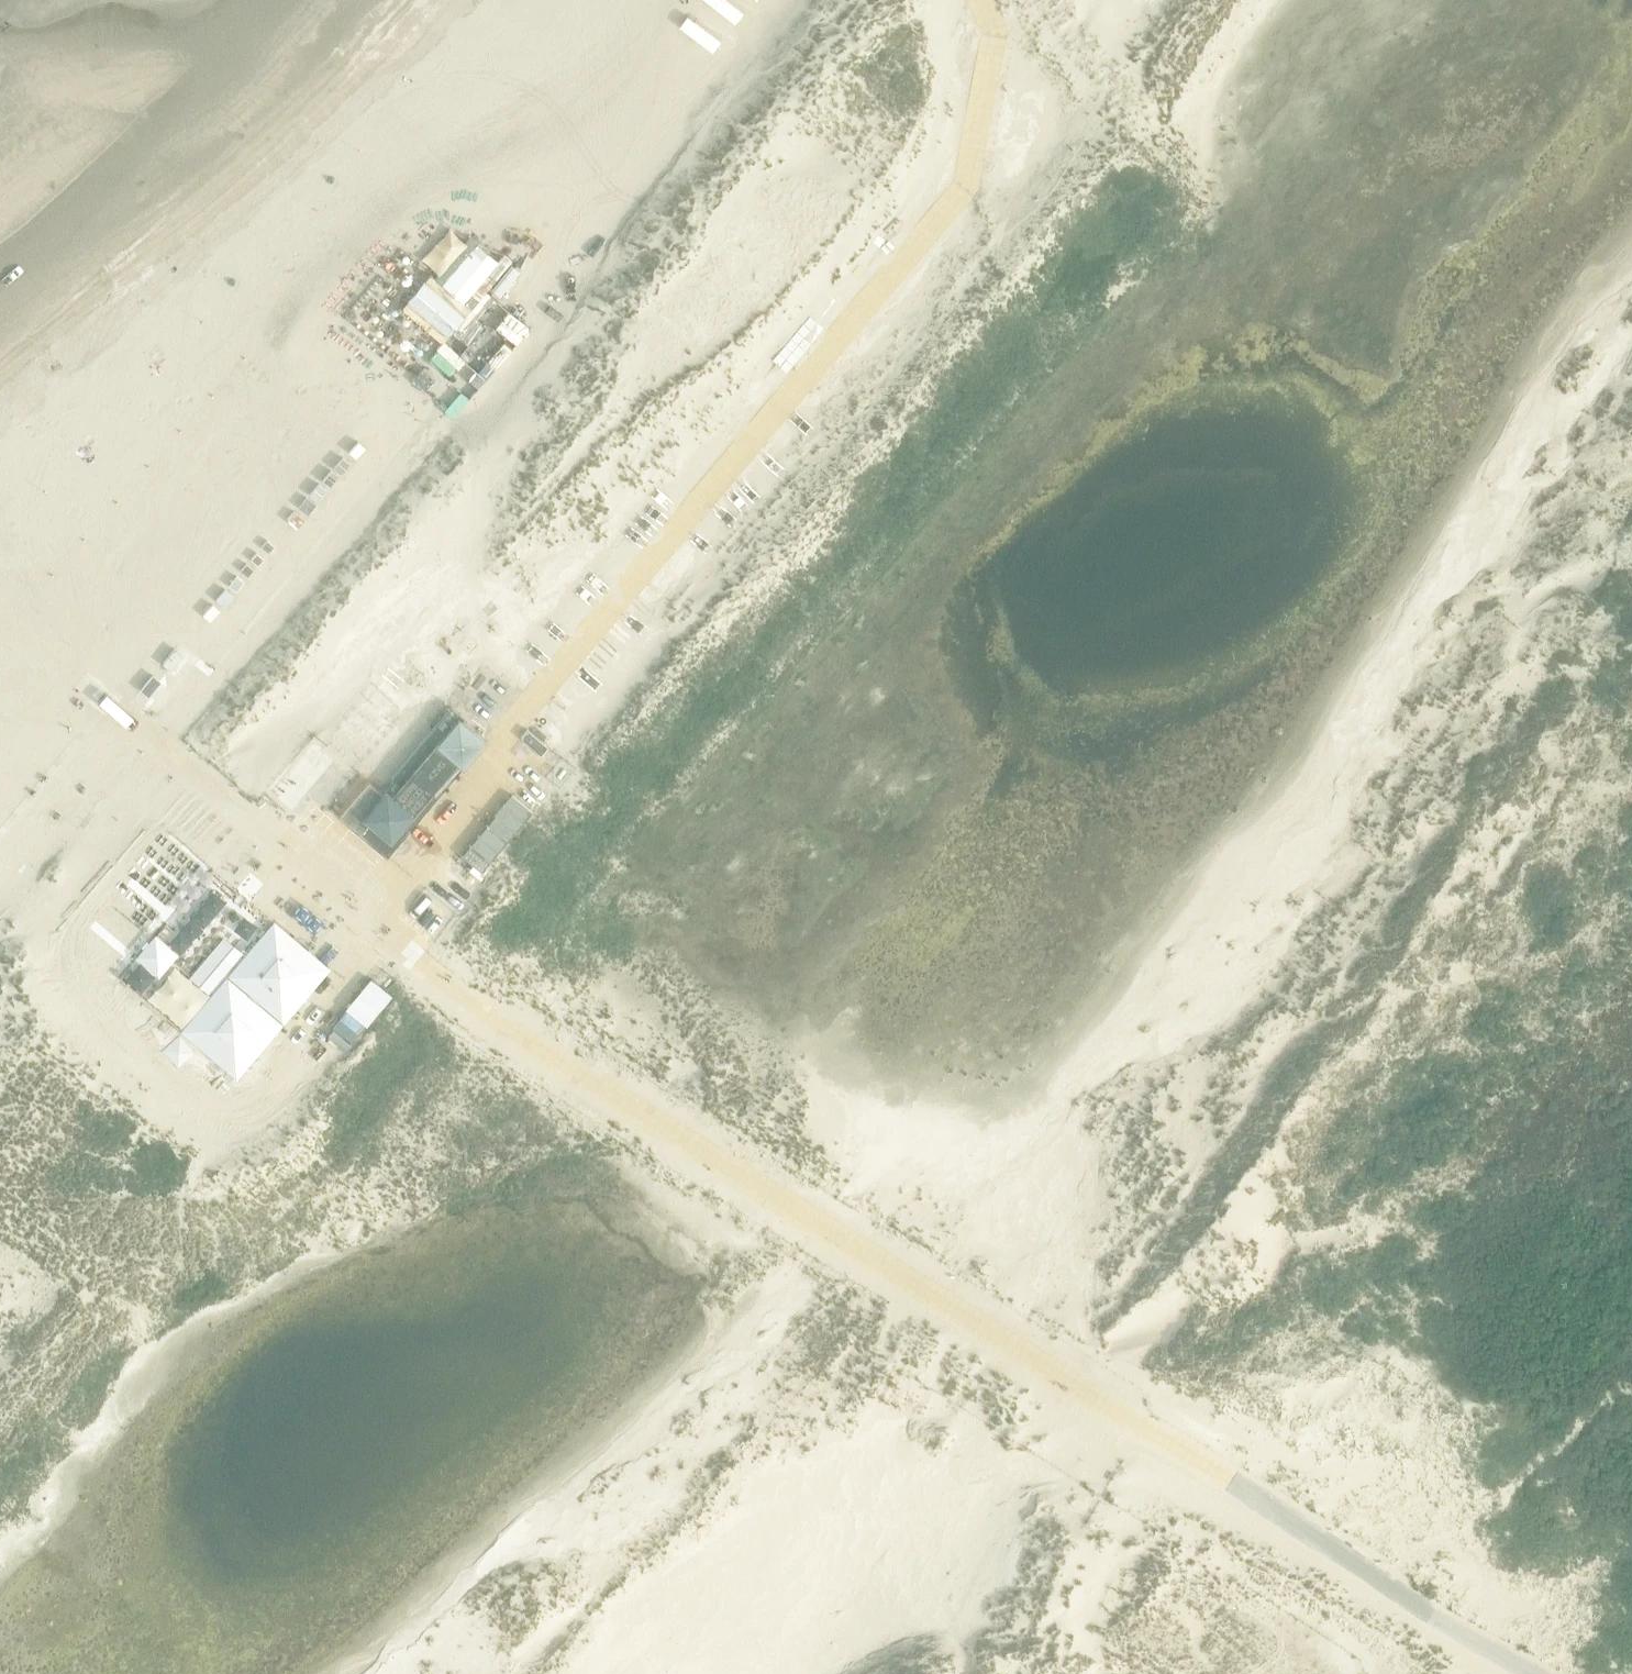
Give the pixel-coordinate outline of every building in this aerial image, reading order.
[(743,9),(730,0),(702,0),(735,21),(743,9)] [(685,14),(678,25),(712,45),(719,34),(685,14)] [(517,308),(498,291),(465,328),(484,344),(517,308)] [(491,733),(457,705),(382,793),(367,781),(339,814),(387,856),(491,733)] [(514,792),(463,852),(483,869),(534,810),(514,792)] [(324,975),(268,928),(225,979),(182,1030),(238,1077),(324,975)] [(338,1014),(359,1031),(392,992),(372,975),(338,1014)] [(157,1029),(179,1006),(156,986),(135,1009),(157,1029)]
